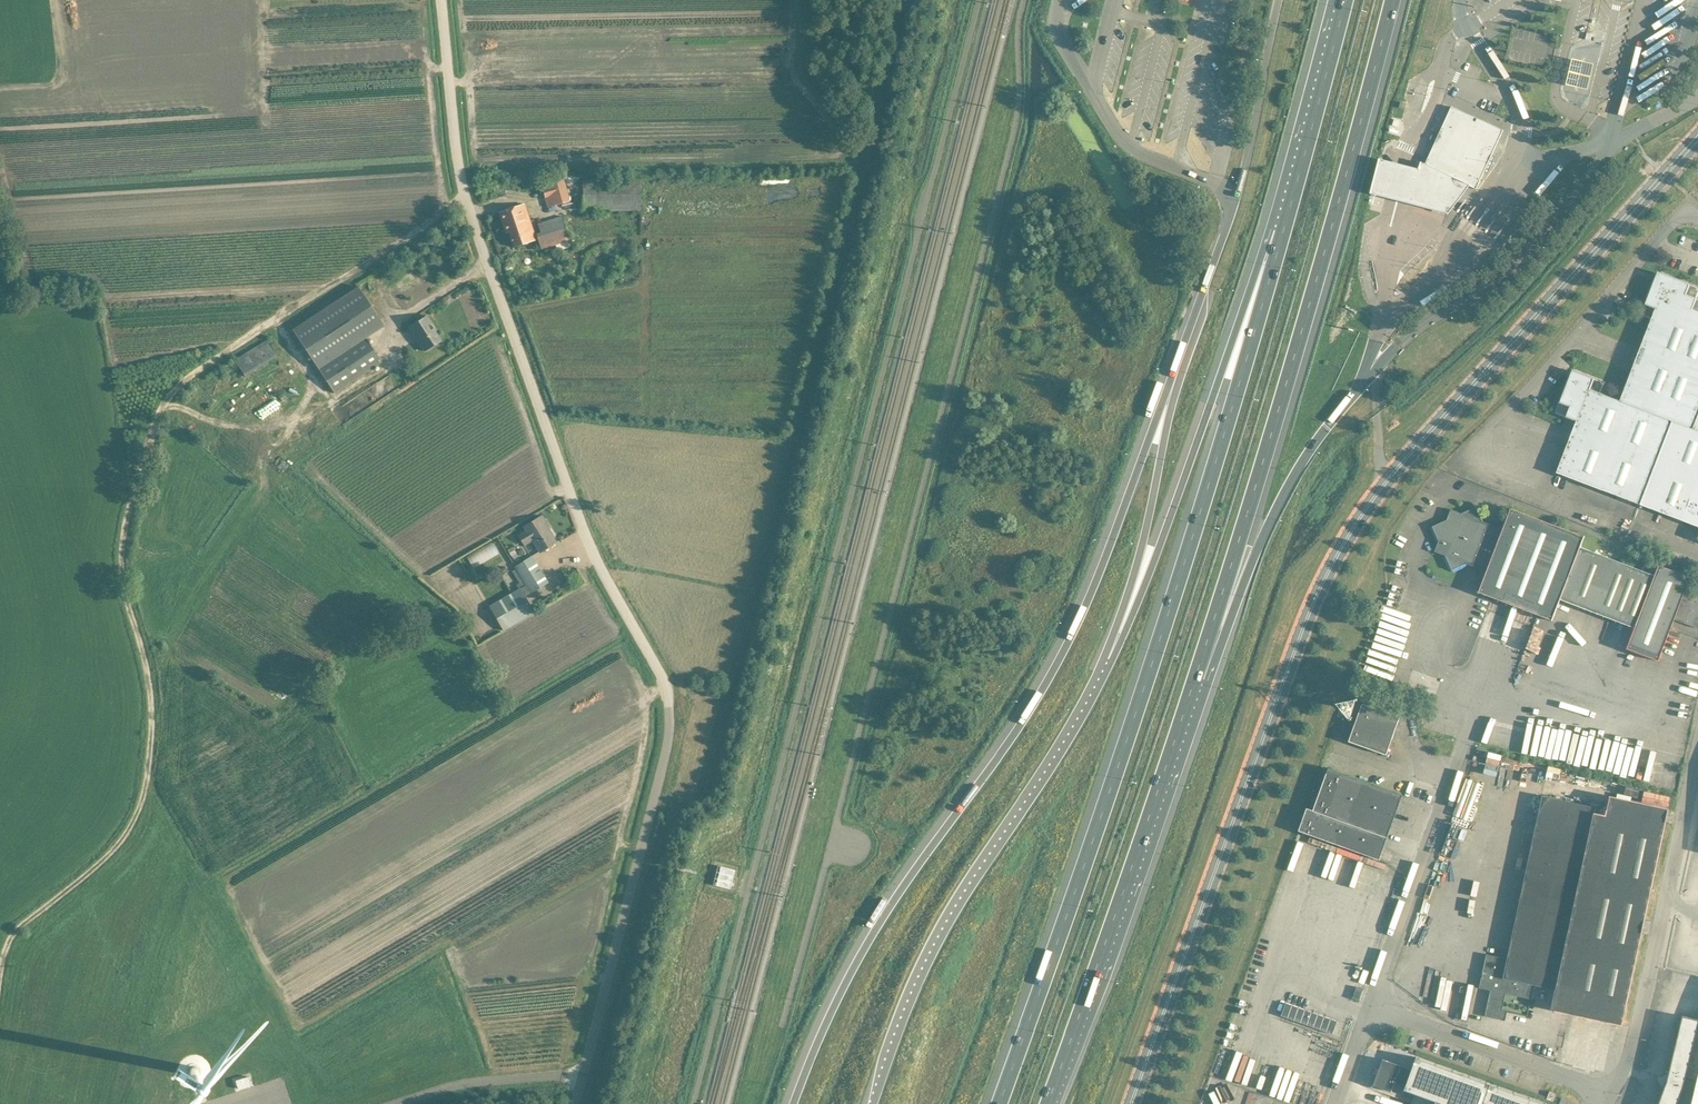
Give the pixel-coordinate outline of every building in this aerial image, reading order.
[(1572,60),(1565,86),(1586,91),(1593,66),(1572,60)] [(1437,139),(1426,164),(1471,185),(1476,189),(1503,130),(1452,106),(1438,136),(1438,135),(1437,134),(1435,133),(1434,133),(1432,134),(1432,136),(1432,137),(1433,139),(1434,140),(1436,140),(1437,139)] [(1447,216),(1471,185),(1426,164),(1419,170),(1410,168),(1397,164),(1380,160),(1371,196),(1389,201),(1421,210),(1447,216)] [(547,206),(569,200),(562,175),(540,181),(547,206)] [(509,208),(499,212),(506,233),(509,232),(514,247),(525,244),(530,242),(531,241),(530,240),(526,226),(531,225),(524,204),(509,208)] [(540,249),(568,241),(561,216),(537,223),(540,233),(536,234),(540,249)] [(1696,299),(1697,292),(1697,288),(1668,276),(1667,278),(1659,275),(1656,283),(1654,282),(1641,314),(1652,318),(1620,400),(1600,393),(1604,383),(1582,374),(1582,376),(1573,373),(1570,381),(1568,381),(1556,412),(1577,420),(1557,473),(1602,490),(1697,527),(1697,299),(1696,299)] [(384,325),(358,286),(293,330),(335,393),(373,368),(382,362),(366,338),(384,325)] [(425,351),(441,341),(431,325),(432,324),(427,315),(409,327),(425,351)] [(250,378),(281,357),(270,342),(240,363),(250,378)] [(279,434),(287,425),(276,415),(268,425),(279,434)] [(1697,628),(1697,604),(1683,598),(1691,577),(1659,565),(1657,569),(1645,564),(1642,570),(1580,547),(1584,536),(1511,508),(1503,529),(1483,521),(1476,507),(1462,513),(1451,509),(1447,520),(1433,526),(1439,541),(1435,551),(1446,556),(1452,570),(1466,563),(1487,571),(1479,592),(1552,620),(1560,599),(1635,628),(1627,649),(1659,661),(1674,619),(1697,628)] [(533,539),(540,552),(555,542),(544,525),(547,523),(542,516),(525,527),(527,531),(519,536),(524,544),(533,539)] [(513,547),(508,549),(512,556),(516,553),(513,547)] [(489,606),(504,630),(535,612),(525,597),(548,583),(532,556),(522,562),(514,567),(515,569),(512,571),(519,583),(516,585),(519,589),(489,606)] [(1679,712),(1681,705),(1653,698),(1651,704),(1679,712)] [(1363,703),(1349,741),(1387,755),(1400,717),(1363,703)] [(1307,808),(1299,830),(1379,860),(1403,795),(1329,768),(1313,810),(1307,808)] [(1596,813),(1597,807),(1542,795),(1507,959),(1487,954),(1479,988),(1491,990),(1485,1016),(1505,1021),(1507,1011),(1502,1009),(1506,993),(1531,999),(1534,985),(1556,989),(1552,1010),(1622,1025),(1669,808),(1610,796),(1606,815),(1596,813)] [(719,865),(714,885),(730,889),(735,870),(719,865)] [(1333,1034),(1338,1021),(1286,1002),(1282,1015),(1333,1034)] [(1697,1031),(1697,1025),(1697,1019),(1682,1015),(1679,1029),(1676,1029),(1672,1059),(1668,1075),(1666,1074),(1661,1077),(1660,1082),(1662,1086),(1665,1086),(1658,1103),(1677,1103),(1683,1087),(1686,1077),(1697,1080),(1692,1103),(1697,1103),(1697,1031)] [(1417,1057),(1412,1070),(1383,1059),(1379,1069),(1376,1068),(1374,1073),(1377,1074),(1373,1085),(1391,1092),(1394,1083),(1406,1087),(1405,1089),(1416,1093),(1412,1103),(1548,1103),(1417,1057)] [(205,1072),(205,1071),(205,1070),(205,1069),(204,1069),(204,1068),(204,1067),(203,1067),(203,1066),(202,1066),(202,1065),(201,1065),(201,1064),(200,1064),(199,1063),(198,1063),(197,1063),(197,1062),(196,1062),(195,1062),(194,1062),(193,1062),(192,1062),(192,1063),(191,1063),(190,1063),(189,1063),(189,1064),(188,1064),(188,1065),(187,1065),(186,1066),(186,1067),(185,1067),(185,1068),(184,1068),(184,1069),(184,1070),(184,1071),(183,1071),(183,1072),(183,1073),(183,1074),(183,1075),(183,1076),(184,1076),(184,1077),(184,1078),(184,1079),(185,1079),(185,1080),(186,1080),(186,1081),(187,1081),(187,1082),(188,1082),(188,1083),(189,1083),(190,1083),(190,1084),(191,1084),(192,1084),(193,1084),(194,1084),(194,1085),(195,1085),(195,1084),(196,1084),(197,1084),(198,1084),(199,1084),(199,1083),(200,1083),(201,1083),(201,1082),(202,1082),(202,1081),(203,1081),(203,1080),(204,1080),(204,1079),(204,1078),(205,1078),(205,1077),(205,1076),(205,1075),(205,1074),(205,1073),(206,1073),(205,1073),(205,1072)] [(249,1076),(236,1080),(238,1089),(251,1085),(249,1076)] [(1556,1094),(1550,1091),(1547,1099),(1553,1101),(1556,1094)]
